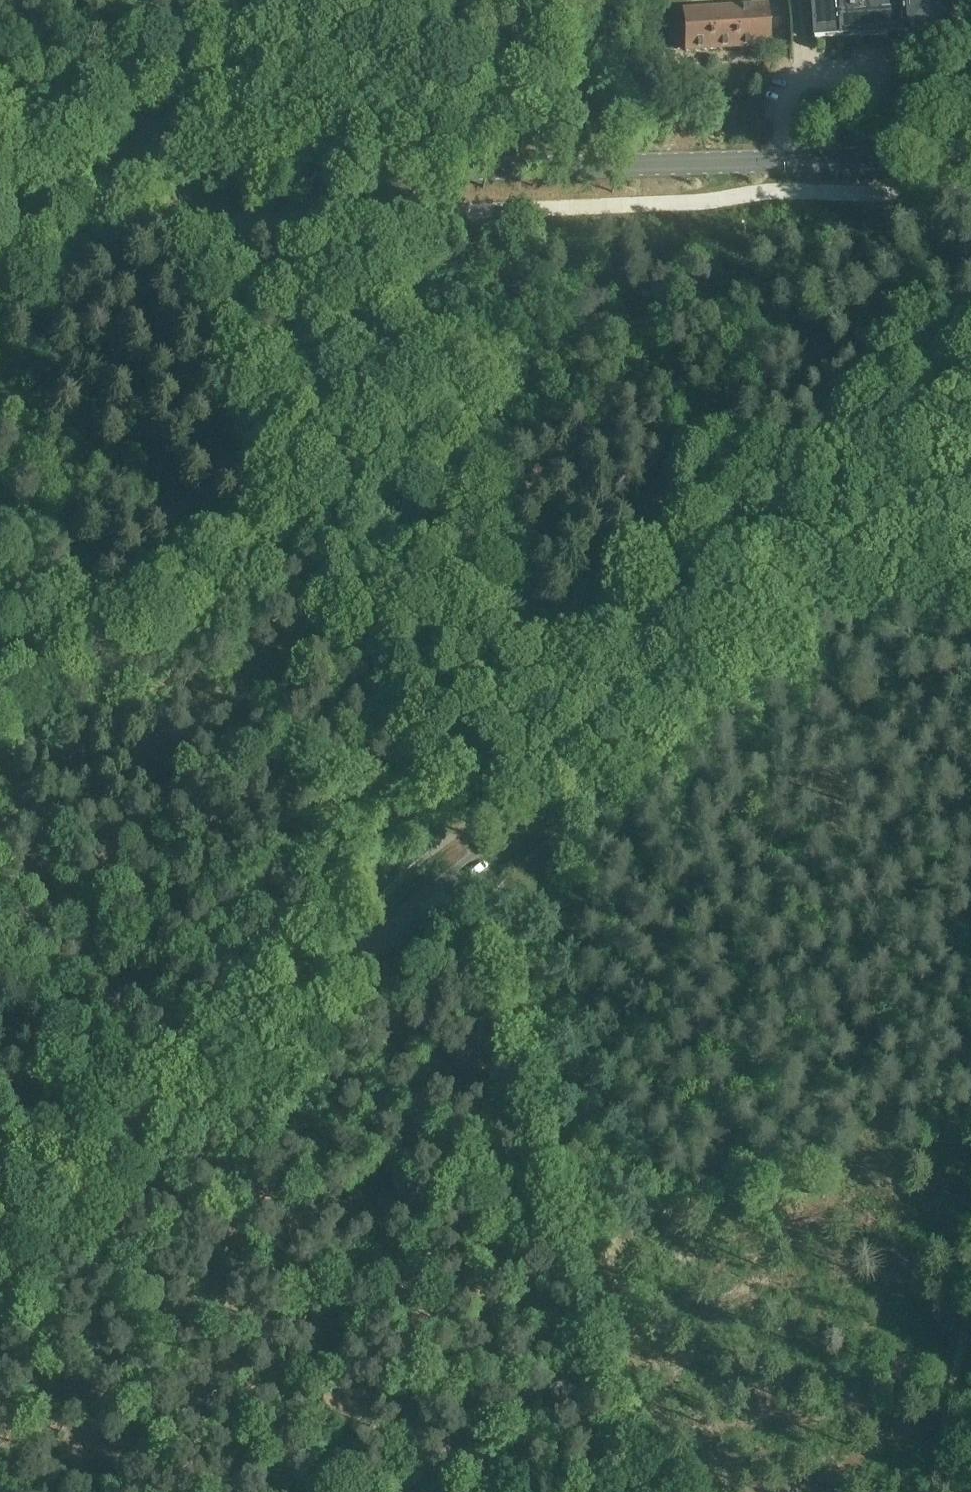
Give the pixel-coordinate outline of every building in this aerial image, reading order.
[(843,2),(814,4),(817,40),(906,33),(906,36),(948,33),(946,0),(843,0),(843,2)] [(769,47),(766,6),(682,11),(682,13),(673,14),(674,32),(670,32),(671,42),(675,41),(675,50),(685,50),(685,52),(769,47)]
